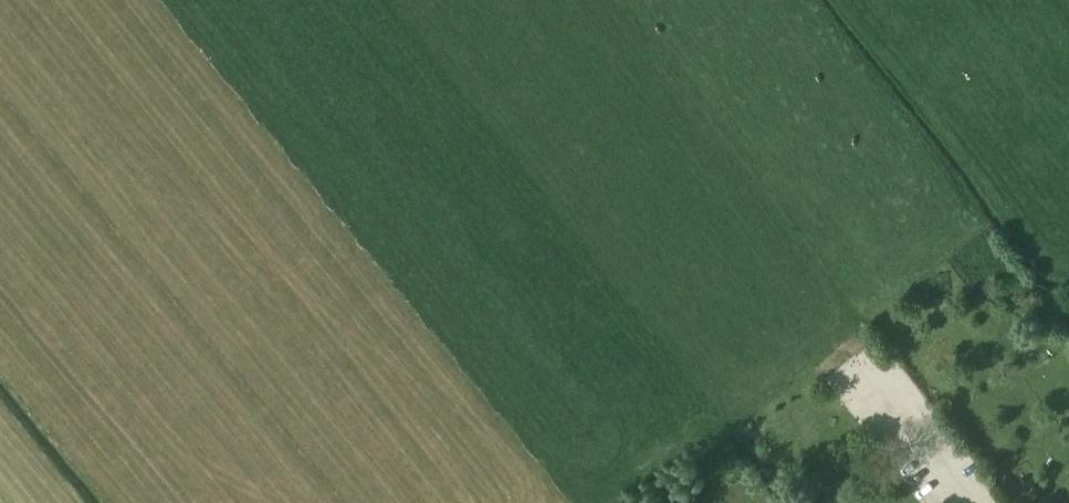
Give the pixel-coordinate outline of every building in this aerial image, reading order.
[(1068,309),(1057,314),(1064,328),(1068,326),(1068,312),(1068,309)]
